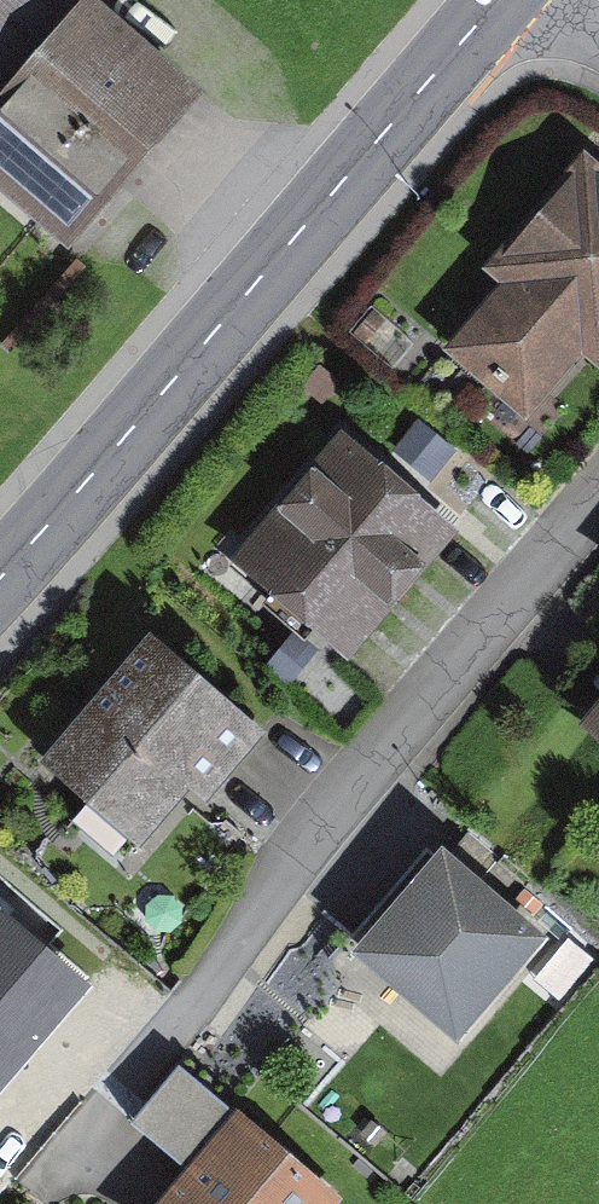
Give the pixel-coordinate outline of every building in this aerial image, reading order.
[(70,228),(178,100),(83,20),(100,0),(0,0),(0,169),(70,228)] [(586,176),(504,276),(515,286),(459,354),(526,410),(581,344),(598,358),(598,357),(598,187),(586,176)] [(437,535),(345,457),(251,565),(343,644),(437,535)] [(236,729),(151,656),(57,764),(142,837),(236,729)] [(528,941),(445,871),(370,959),(453,1030),(528,941)] [(1,1161),(100,1038),(0,958),(0,1160),(1,1161)] [(237,1135),(180,1203),(321,1203),(237,1135)]
